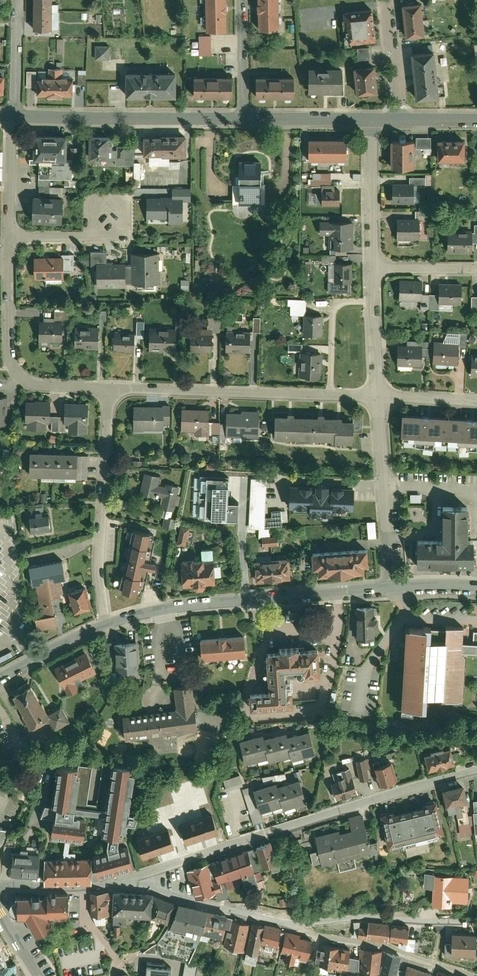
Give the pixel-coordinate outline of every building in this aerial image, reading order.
[(33,30),(52,30),(52,20),(56,20),(56,4),(52,4),(52,0),(34,0),(33,30)] [(226,0),(206,0),(206,31),(226,31),(226,0)] [(259,27),(280,27),(280,0),(258,0),(259,27)] [(424,37),(421,1),(402,3),(405,39),(424,37)] [(372,7),(344,10),(347,42),(376,39),(372,7)] [(210,56),(210,35),(198,35),(199,56),(210,56)] [(110,60),(110,45),(95,45),(95,60),(110,60)] [(356,48),(358,63),(369,62),(368,47),(356,48)] [(416,100),(438,98),(434,50),(411,52),(416,100)] [(374,63),(354,66),(357,94),(377,91),(374,63)] [(309,92),(342,92),(342,65),(309,65),(309,92)] [(47,75),(36,75),(36,70),(25,70),(26,87),(36,87),(36,95),(46,95),(46,99),(61,100),(62,95),(72,96),(72,76),(61,75),(61,67),(47,67),(47,75)] [(177,96),(177,69),(126,69),(126,96),(177,96)] [(232,98),(232,75),(194,74),(194,98),(232,98)] [(256,98),(294,99),(294,75),(257,75),(256,98)] [(68,181),(68,179),(72,179),(72,158),(66,158),(66,133),(34,132),(33,144),(29,144),(29,157),(33,157),(33,159),(29,159),(29,165),(38,165),(38,179),(49,179),(49,187),(78,187),(78,181),(68,181)] [(110,134),(89,134),(88,158),(109,158),(110,134)] [(185,135),(144,134),(144,156),(185,156),(185,135)] [(346,161),(346,137),(308,137),(308,160),(346,161)] [(431,138),(391,138),(390,169),(413,170),(414,149),(431,150),(431,138)] [(466,138),(439,138),(438,160),(465,160),(466,138)] [(261,162),(237,162),(237,205),(260,206),(261,162)] [(409,183),(392,183),(391,203),(414,204),(414,186),(426,186),(426,177),(409,177),(409,183)] [(340,207),(340,188),(333,188),(333,185),(329,185),(329,179),(310,179),(310,185),(322,185),(322,192),(315,192),(315,205),(322,205),(322,207),(340,207)] [(38,195),(32,195),(32,222),(62,223),(63,210),(72,203),(72,201),(76,201),(79,199),(80,197),(80,193),(79,190),(76,189),(38,188),(38,195)] [(179,196),(146,196),(146,223),(182,223),(182,196),(179,196)] [(415,218),(397,217),(397,239),(420,240),(420,222),(427,222),(427,211),(415,211),(415,218)] [(352,249),(352,221),(319,221),(319,235),(328,235),(328,249),(352,249)] [(447,254),(472,254),(472,243),(476,243),(476,224),(474,224),(474,232),(472,232),(472,231),(447,230),(447,254)] [(125,266),(125,263),(105,263),(105,252),(90,251),(90,267),(97,267),(97,269),(93,269),(93,282),(97,282),(97,289),(125,290),(125,284),(125,266)] [(130,266),(125,266),(125,284),(135,284),(135,290),(155,290),(155,285),(159,285),(159,271),(164,271),(164,255),(160,255),(160,253),(131,253),(130,266)] [(322,262),(334,262),(334,282),(351,282),(351,261),(335,262),(335,254),(322,255),(322,262)] [(58,257),(33,257),(33,280),(44,280),(44,287),(51,287),(51,284),(63,284),(63,273),(73,273),(73,255),(58,255),(58,257)] [(420,311),(429,311),(430,294),(421,294),(421,279),(399,279),(399,300),(420,300),(420,311)] [(439,295),(430,294),(429,311),(438,311),(438,304),(461,305),(461,283),(439,283),(439,295)] [(43,321),(38,321),(37,346),(63,346),(63,323),(67,323),(68,307),(54,306),(53,318),(43,318),(43,321)] [(322,337),(323,315),(302,314),(302,336),(322,337)] [(212,353),(212,332),(219,332),(220,317),(207,317),(207,329),(198,329),(198,332),(190,331),(190,353),(212,353)] [(136,321),(135,334),(143,335),(143,321),(136,321)] [(73,344),(73,350),(96,351),(97,326),(74,325),(74,332),(72,332),(71,344),(73,344)] [(175,328),(145,327),(145,340),(149,340),(149,352),(174,353),(175,328)] [(226,330),(225,353),(249,353),(250,331),(226,330)] [(456,366),(457,345),(466,345),(467,334),(467,331),(457,331),(457,340),(434,340),(433,365),(456,366)] [(113,347),(113,352),(133,353),(134,334),(114,333),(113,336),(111,336),(110,346),(113,347)] [(469,334),(467,334),(466,345),(467,345),(467,348),(476,348),(476,340),(469,340),(469,334)] [(406,340),(406,345),(397,345),(396,365),(421,366),(421,357),(428,357),(428,340),(406,340)] [(321,353),(301,353),(301,345),(286,345),(286,353),(299,353),(299,378),(321,378),(321,353)] [(26,402),(25,423),(29,423),(29,429),(46,429),(46,423),(50,423),(51,403),(26,402)] [(65,424),(70,424),(69,433),(88,433),(89,404),(66,403),(65,417),(65,424)] [(162,406),(133,406),(133,433),(162,433),(162,429),(170,429),(170,404),(162,404),(162,406)] [(219,438),(219,423),(208,423),(209,408),(181,408),(181,435),(197,435),(197,441),(206,441),(206,436),(211,436),(211,443),(219,443),(219,438)] [(240,413),(226,412),(226,423),(219,423),(219,438),(239,438),(239,442),(259,443),(259,410),(240,409),(240,413)] [(342,416),(275,414),(274,442),(334,444),(334,447),(352,448),(353,419),(342,419),(342,416)] [(400,414),(398,436),(476,442),(476,420),(400,414)] [(65,417),(52,417),(51,431),(65,432),(65,424),(65,417)] [(76,452),(29,451),(29,477),(76,479),(76,478),(78,478),(77,489),(87,489),(88,454),(76,454),(76,452)] [(172,516),(175,501),(178,488),(178,485),(165,482),(164,485),(158,484),(159,475),(143,472),(139,493),(161,498),(159,508),(160,508),(158,518),(163,519),(161,527),(172,530),(175,516),(172,516)] [(230,498),(231,474),(202,473),(201,482),(199,482),(197,519),(240,521),(241,499),(230,498)] [(353,489),(289,487),(289,511),(310,511),(310,517),(331,517),(331,512),(352,512),(353,489)] [(80,500),(68,501),(68,509),(81,508),(80,500)] [(417,538),(417,568),(472,568),(472,538),(468,538),(468,503),(442,503),(442,538),(417,538)] [(35,512),(29,513),(30,530),(35,529),(36,534),(46,533),(45,528),(51,528),(49,511),(41,512),(41,508),(35,509),(35,512)] [(280,512),(271,512),(271,518),(265,518),(265,528),(281,528),(280,512)] [(374,523),(366,523),(367,541),(375,540),(374,523)] [(188,528),(179,526),(175,545),(184,546),(188,528)] [(152,532),(132,528),(119,588),(139,593),(144,569),(154,571),(157,559),(147,557),(152,532)] [(278,537),(260,538),(261,547),(278,546),(278,537)] [(312,570),(318,570),(318,577),(362,574),(362,567),(368,566),(367,546),(311,550),(312,570)] [(182,588),(194,587),(194,590),(204,589),(204,586),(215,586),(212,548),(200,549),(201,557),(190,558),(191,561),(180,562),(182,588)] [(288,555),(253,557),(255,584),(289,582),(288,555)] [(35,587),(40,616),(34,618),(36,631),(57,627),(55,614),(54,614),(51,599),(63,596),(61,582),(66,581),(62,560),(27,566),(31,587),(35,587)] [(91,608),(84,587),(66,592),(73,614),(91,608)] [(373,608),(354,608),(355,642),(374,641),(374,629),(378,628),(377,618),(374,618),(373,608)] [(399,627),(395,711),(421,713),(422,700),(461,702),(464,655),(476,656),(476,642),(463,641),(464,627),(442,625),(441,638),(427,638),(427,628),(399,627)] [(219,637),(200,639),(202,661),(246,658),(244,635),(227,636),(227,634),(219,635),(219,637)] [(139,672),(137,643),(114,644),(115,673),(139,672)] [(279,649),(267,650),(269,691),(249,692),(249,708),(292,706),(292,690),(288,690),(287,669),(297,669),(297,677),(320,676),(318,647),(302,648),(301,644),(278,645),(279,649)] [(85,652),(53,668),(68,698),(79,692),(73,681),(79,678),(81,682),(96,674),(85,652)] [(31,683),(11,694),(30,728),(48,719),(54,730),(69,722),(60,705),(47,712),(31,683)] [(125,740),(198,731),(192,685),(173,688),(176,710),(122,716),(125,740)] [(309,728),(287,735),(286,730),(264,736),(262,731),(238,738),(245,762),(267,756),(269,761),(290,754),(292,760),(316,752),(309,728)] [(424,751),(429,771),(456,764),(451,744),(444,746),(444,744),(431,747),(432,749),(424,751)] [(372,767),(370,757),(357,759),(360,779),(369,778),(367,768),(372,767)] [(373,766),(379,786),(397,780),(391,760),(373,766)] [(44,856),(44,881),(91,882),(91,870),(97,870),(98,876),(134,867),(128,844),(119,846),(118,844),(119,839),(122,839),(124,825),(132,827),(136,817),(125,816),(131,768),(103,764),(96,805),(86,804),(92,767),(78,765),(77,767),(59,765),(52,807),(44,806),(40,816),(54,818),(51,835),(64,837),(62,850),(62,856),(44,856)] [(332,780),(337,798),(357,792),(350,766),(337,770),(340,778),(332,780)] [(223,776),(225,786),(242,784),(240,773),(223,776)] [(260,809),(281,803),(283,808),(307,801),(300,777),(278,783),(277,778),(252,785),(260,809)] [(464,783),(442,787),(448,812),(449,811),(452,824),(458,822),(459,835),(471,834),(469,814),(467,814),(466,801),(468,801),(464,783)] [(394,808),(383,811),(391,844),(400,842),(400,845),(442,835),(441,832),(444,831),(437,799),(423,802),(423,804),(395,811),(394,808)] [(212,813),(179,823),(185,843),(218,833),(212,813)] [(354,856),(371,852),(362,813),(349,816),(352,830),(339,833),(338,829),(316,834),(319,847),(309,849),(312,861),(321,859),(322,862),(337,859),(339,868),(356,864),(354,856)] [(176,846),(169,826),(135,837),(141,857),(176,846)] [(272,841),(256,846),(262,866),(266,864),(267,867),(271,866),(272,869),(280,867),(278,859),(272,841)] [(40,850),(13,847),(10,871),(38,874),(40,850)] [(253,847),(188,867),(196,895),(214,889),(217,897),(229,893),(227,888),(234,885),(233,883),(239,881),(242,890),(247,889),(246,894),(255,896),(257,884),(256,881),(263,879),(253,847)] [(468,898),(469,873),(435,871),(435,869),(423,868),(422,883),(431,884),(430,899),(448,900),(448,898),(468,898)] [(112,888),(111,912),(110,919),(112,919),(126,920),(127,911),(150,913),(167,918),(174,895),(152,888),(112,886),(112,888)] [(91,913),(111,912),(112,888),(89,889),(91,913)] [(54,922),(49,914),(68,914),(68,890),(47,890),(47,892),(16,893),(16,895),(10,898),(8,904),(10,910),(16,912),(16,914),(24,914),(27,918),(35,933),(54,922)] [(200,924),(202,925),(207,903),(178,896),(170,919),(171,924),(188,928),(189,924),(199,927),(200,924)] [(227,908),(207,903),(202,925),(222,929),(224,921),(226,912),(227,908)] [(245,943),(251,919),(232,915),(233,913),(226,912),(224,921),(227,922),(224,933),(223,939),(245,944),(245,943)] [(257,946),(259,937),(264,920),(251,917),(251,919),(245,943),(257,946)] [(277,941),(277,940),(281,925),(282,921),(264,917),(264,920),(259,937),(277,941)] [(367,922),(358,921),(357,932),(387,934),(388,918),(367,917),(367,922)] [(413,934),(415,935),(416,921),(389,919),(388,933),(399,934),(398,942),(412,945),(413,934)] [(307,951),(312,931),(285,924),(285,926),(281,941),(280,945),(287,946),(285,954),(293,956),(295,948),(307,951)] [(451,927),(451,938),(443,938),(443,949),(451,949),(451,948),(475,948),(475,927),(451,927)] [(326,939),(316,938),(313,957),(320,958),(319,964),(326,965),(325,973),(334,974),(336,960),(347,962),(348,961),(349,950),(350,943),(335,941),(336,939),(326,937),(326,939)] [(382,947),(361,944),(359,944),(359,951),(359,962),(359,965),(379,968),(382,947)] [(399,951),(382,947),(379,968),(379,970),(393,973),(399,951)] [(349,950),(348,961),(359,962),(359,951),(349,950)] [(196,957),(185,954),(180,975),(185,975),(192,975),(196,957)] [(147,958),(146,969),(145,975),(171,975),(172,960),(147,958)] [(16,960),(0,962),(0,975),(18,975),(16,960)] [(406,960),(401,975),(429,975),(431,967),(406,960)] [(436,966),(433,975),(455,975),(457,972),(436,966)]
